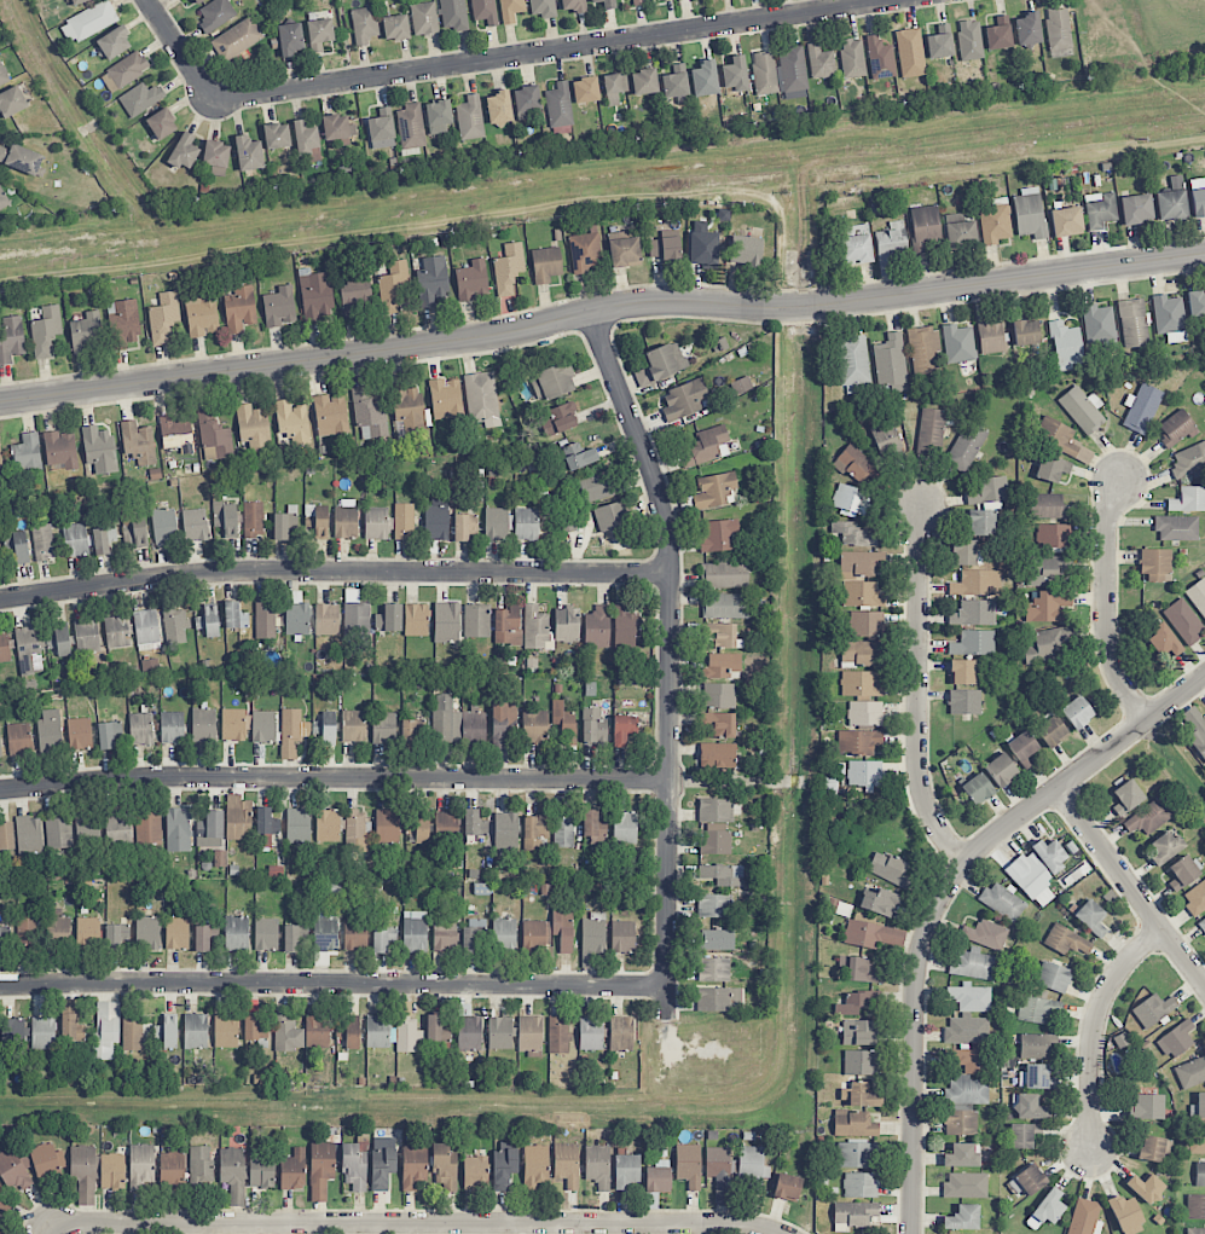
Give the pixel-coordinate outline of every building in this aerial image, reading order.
[(109,0),(106,0),(59,25),(70,46),(119,19),(109,0)] [(237,16),(228,0),(215,0),(199,10),(205,20),(199,24),(206,35),(237,16)] [(444,28),(453,26),(454,32),(468,30),(464,0),(440,0),(444,28)] [(487,27),(498,25),(495,0),(471,0),(474,21),(486,19),(487,27)] [(524,0),(500,0),(502,25),(515,24),(514,13),(525,12),(524,0)] [(533,19),(557,14),(554,0),(530,0),(533,19)] [(575,13),(585,13),(585,0),(561,0),(562,10),(574,9),(575,13)] [(591,3),(603,2),(604,9),(615,8),(614,0),(591,0),(591,3)] [(438,33),(436,2),(411,4),(413,35),(438,33)] [(356,46),(370,45),(369,37),(379,36),(376,7),(351,9),(356,46)] [(1071,50),(1069,9),(1046,10),(1048,51),(1071,50)] [(1016,19),(1018,46),(1042,43),(1038,10),(1024,11),(1025,18),(1016,19)] [(383,17),(385,41),(409,39),(407,14),(383,17)] [(986,26),(987,49),(1012,48),(1010,15),(994,16),(994,25),(986,26)] [(264,37),(250,16),(210,42),(223,64),(264,37)] [(310,45),(335,41),(331,18),(307,21),(310,45)] [(983,59),(980,20),(957,22),(961,61),(983,59)] [(282,55),(305,52),(300,23),(277,26),(282,55)] [(131,47),(125,36),(129,34),(123,24),(96,41),(108,61),(131,47)] [(927,35),(928,58),(952,57),(951,24),(937,24),(937,34),(927,35)] [(927,75),(919,27),(895,32),(903,79),(927,75)] [(895,77),(893,45),(881,46),(880,35),(868,35),(870,79),(895,77)] [(841,40),(843,78),(864,77),(862,39),(841,40)] [(811,79),(836,76),(833,50),(820,52),(819,43),(808,44),(811,79)] [(803,47),(776,50),(781,93),(786,92),(787,99),(808,97),(803,47)] [(151,71),(140,51),(100,73),(110,92),(151,71)] [(753,53),(755,94),(776,93),(774,53),(753,53)] [(748,89),(745,55),(731,56),(732,64),(722,65),(724,91),(748,89)] [(690,70),(694,98),(719,94),(714,58),(700,61),(701,68),(690,70)] [(10,81),(1,60),(0,60),(0,86),(10,81)] [(688,95),(685,63),(672,64),(673,74),(662,76),(664,98),(688,95)] [(634,95),(658,93),(656,69),(631,71),(634,95)] [(618,93),(628,92),(626,73),(603,76),(607,106),(619,105),(618,93)] [(575,103),(600,101),(597,77),(572,80),(575,103)] [(549,127),(573,125),(568,80),(556,81),(557,90),(546,91),(549,127)] [(148,91),(143,82),(118,98),(131,119),(167,97),(159,84),(148,91)] [(19,85),(0,94),(0,120),(29,108),(19,85)] [(540,109),(539,87),(515,88),(516,120),(535,119),(534,109),(540,109)] [(512,122),(509,89),(496,90),(496,96),(487,97),(489,124),(512,122)] [(460,140),(484,138),(480,93),(466,94),(467,103),(457,104),(460,140)] [(452,132),(448,100),(425,103),(429,134),(452,132)] [(425,147),(421,104),(397,107),(401,149),(425,147)] [(158,141),(179,129),(165,107),(145,120),(158,141)] [(371,148),(395,147),(392,107),(368,108),(371,148)] [(322,117),(324,140),(349,138),(347,115),(322,117)] [(311,155),(310,149),(320,147),(317,126),(306,127),(305,119),(293,121),(298,156),(311,155)] [(287,122),(262,126),(266,150),(291,146),(287,122)] [(181,164),(190,169),(200,150),(191,145),(195,137),(183,131),(166,162),(179,169),(181,164)] [(264,168),(261,141),(250,142),(249,134),(235,136),(238,171),(264,168)] [(211,165),(211,175),(226,177),(229,144),(205,141),(203,164),(211,165)] [(11,145),(10,149),(0,146),(0,164),(39,175),(45,154),(11,145)] [(1183,189),(1182,176),(1170,176),(1171,190),(1183,189)] [(11,204),(0,185),(0,211),(11,204)] [(1204,217),(1204,188),(1189,190),(1194,218),(1204,217)] [(1046,238),(1040,189),(1013,192),(1018,236),(1033,234),(1034,239),(1046,238)] [(1157,192),(1158,220),(1186,219),(1185,191),(1157,192)] [(1084,195),(1088,231),(1103,229),(1103,222),(1117,221),(1114,192),(1084,195)] [(1122,225),(1152,223),(1151,195),(1121,196),(1122,225)] [(983,246),(998,244),(998,239),(1012,237),(1007,201),(978,204),(983,246)] [(942,249),(938,205),(912,207),(916,251),(942,249)] [(1053,235),(1082,233),(1080,207),(1051,209),(1053,235)] [(717,268),(718,232),(708,232),(708,221),(691,221),(690,264),(701,264),(701,268),(717,268)] [(573,275),(590,273),(589,268),(602,266),(597,226),(589,227),(590,234),(569,236),(573,275)] [(907,253),(903,227),(874,231),(879,266),(895,264),(893,255),(907,253)] [(871,263),(871,235),(841,236),(841,264),(871,263)] [(761,265),(761,237),(730,236),(729,264),(761,265)] [(609,240),(611,268),(641,265),(638,238),(609,240)] [(680,259),(680,239),(649,238),(649,258),(680,259)] [(503,244),(505,257),(493,259),(497,297),(515,295),(513,273),(525,272),(522,242),(503,244)] [(562,275),(560,247),(531,249),(535,285),(551,283),(550,276),(562,275)] [(436,307),(436,299),(448,298),(446,256),(423,257),(423,270),(417,271),(419,308),(436,307)] [(471,268),(456,269),(457,301),(474,301),(474,296),(487,296),(485,258),(471,259),(471,268)] [(380,262),(381,313),(405,312),(403,261),(380,262)] [(350,270),(350,280),(341,280),(342,318),(361,317),(361,304),(371,303),(370,269),(350,270)] [(300,275),(303,324),(322,323),(321,316),(333,315),(330,273),(300,275)] [(296,322),(292,284),(278,286),(278,293),(262,295),(266,328),(282,326),(282,323),(296,322)] [(240,296),(225,296),(226,334),(243,333),(242,324),(255,323),(254,285),(239,286),(240,296)] [(152,346),(169,345),(168,333),(174,332),(173,321),(180,321),(178,291),(159,292),(160,306),(149,307),(152,346)] [(1187,294),(1190,320),(1204,319),(1204,291),(1187,294)] [(185,298),(190,337),(220,332),(214,294),(185,298)] [(1156,334),(1166,333),(1167,344),(1187,342),(1182,297),(1166,299),(1166,294),(1152,296),(1156,334)] [(136,299),(115,301),(116,312),(109,313),(112,351),(127,349),(127,342),(140,340),(136,299)] [(1119,300),(1121,347),(1147,346),(1145,299),(1119,300)] [(1112,306),(1098,308),(1097,304),(1082,305),(1087,344),(1116,341),(1112,306)] [(42,320),(32,321),(34,359),(51,359),(50,334),(62,334),(60,305),(41,306),(42,320)] [(70,321),(73,353),(104,349),(99,310),(85,312),(86,319),(70,321)] [(13,364),(12,355),(25,354),(22,317),(0,319),(0,365),(13,364)] [(1040,343),(1037,319),(1013,323),(1016,346),(1040,343)] [(1005,351),(1001,320),(977,324),(981,355),(1005,351)] [(1080,327),(1065,328),(1064,320),(1052,321),(1055,371),(1072,370),(1071,364),(1083,364),(1080,327)] [(975,361),(972,327),(956,328),(956,324),(943,325),(946,364),(975,361)] [(940,357),(936,325),(909,329),(915,374),(935,372),(933,358),(940,357)] [(873,344),(877,387),(891,386),(892,391),(908,389),(902,331),(887,332),(888,343),(873,344)] [(842,394),(871,391),(865,334),(836,338),(842,394)] [(643,352),(651,380),(688,370),(679,341),(643,352)] [(547,401),(575,389),(570,378),(575,376),(567,359),(535,373),(547,401)] [(494,371),(463,375),(469,423),(484,421),(485,429),(501,426),(494,371)] [(753,388),(747,376),(731,383),(736,395),(753,388)] [(710,399),(701,377),(663,392),(669,407),(662,409),(667,423),(703,409),(700,402),(710,399)] [(433,420),(464,416),(459,378),(429,381),(433,420)] [(1129,407),(1122,427),(1146,436),(1162,391),(1141,383),(1136,397),(1128,394),(1123,405),(1129,407)] [(1096,410),(1103,404),(1093,393),(1087,398),(1075,385),(1057,402),(1089,436),(1106,420),(1096,410)] [(351,388),(355,428),(368,426),(369,436),(388,434),(384,400),(370,402),(368,386),(351,388)] [(314,397),(316,436),(347,434),(345,395),(314,397)] [(306,406),(291,408),(290,399),(273,401),(279,446),(311,442),(306,406)] [(578,425),(572,413),(577,410),(573,400),(549,410),(551,416),(539,421),(546,438),(578,425)] [(235,405),(240,442),(250,441),(251,452),(272,450),(267,408),(252,410),(252,403),(235,405)] [(202,460),(233,458),(231,428),(217,429),(215,408),(198,409),(202,460)] [(1160,439),(1167,449),(1196,429),(1183,408),(1158,425),(1165,436),(1160,439)] [(944,410),(920,409),(918,454),(942,455),(944,410)] [(161,416),(162,449),(181,448),(182,453),(193,453),(191,415),(161,416)] [(1072,439),(1076,430),(1045,416),(1034,439),(1076,458),(1083,444),(1072,439)] [(869,425),(884,464),(906,455),(890,417),(869,425)] [(157,464),(152,426),(137,428),(136,420),(120,422),(125,458),(137,456),(139,467),(157,464)] [(987,431),(965,421),(945,464),(968,474),(987,431)] [(729,455),(728,450),(721,452),(719,445),(729,441),(724,424),(696,432),(699,445),(679,451),(684,468),(729,455)] [(117,472),(113,430),(98,431),(97,425),(82,426),(86,465),(95,464),(96,474),(117,472)] [(76,432),(43,433),(44,465),(65,464),(65,470),(77,470),(76,432)] [(40,469),(40,434),(14,435),(15,470),(40,469)] [(571,471),(599,460),(594,447),(582,452),(578,441),(562,447),(571,471)] [(1192,475),(1204,471),(1204,443),(1170,453),(1177,479),(1192,475)] [(868,489),(883,471),(849,444),(834,462),(868,489)] [(1069,475),(1073,463),(1042,453),(1035,477),(1057,484),(1061,472),(1069,475)] [(611,471),(578,478),(584,503),(617,496),(611,471)] [(697,510),(728,504),(725,493),(738,490),(735,471),(696,479),(699,494),(694,495),(697,510)] [(977,478),(978,492),(966,493),(967,503),(1008,500),(1006,476),(977,478)] [(830,509),(865,518),(871,492),(837,483),(830,509)] [(1180,486),(1179,499),(1167,499),(1167,511),(1204,511),(1204,487),(1180,486)] [(1062,494),(1030,495),(1030,518),(1071,517),(1071,506),(1062,507),(1062,494)] [(600,533),(630,524),(623,500),(593,509),(600,533)] [(263,502),(243,503),(243,539),(263,538),(263,502)] [(236,504),(213,505),(214,528),(222,528),(223,537),(237,537),(236,504)] [(414,505),(395,504),(393,540),(413,541),(414,505)] [(298,505),(288,505),(288,513),(274,513),(274,540),(288,540),(288,529),(297,529),(298,505)] [(327,519),(315,520),(314,506),(305,506),(306,538),(328,537),(327,519)] [(425,506),(424,540),(448,540),(448,506),(425,506)] [(357,538),(357,507),(335,507),(334,538),(357,538)] [(364,538),(391,539),(392,518),(387,517),(387,508),(365,507),(364,538)] [(154,545),(178,542),(174,508),(151,511),(154,545)] [(508,509),(486,508),(485,539),(507,540),(508,509)] [(515,541),(538,540),(538,508),(515,509),(515,541)] [(184,541),(207,541),(207,509),(183,509),(184,541)] [(123,512),(125,548),(147,547),(145,510),(123,512)] [(968,535),(995,536),(996,511),(968,510),(968,535)] [(577,531),(573,512),(557,516),(560,534),(577,531)] [(454,539),(477,540),(478,515),(455,514),(454,539)] [(1198,516),(1154,517),(1154,531),(1159,531),(1160,542),(1199,541),(1198,516)] [(733,532),(739,532),(739,520),(700,521),(701,552),(733,550),(733,532)] [(855,531),(855,522),(831,521),(831,534),(843,534),(843,545),(875,547),(876,532),(855,531)] [(56,558),(50,523),(31,526),(36,561),(56,558)] [(88,554),(86,523),(64,524),(65,554),(88,554)] [(1063,549),(1063,540),(1071,540),(1071,524),(1037,524),(1037,548),(1063,549)] [(29,563),(26,527),(4,529),(7,552),(14,552),(16,565),(29,563)] [(977,540),(952,539),(952,565),(976,566),(977,540)] [(1140,575),(1148,575),(1148,582),(1171,582),(1171,550),(1140,549),(1140,575)] [(882,553),(840,552),(840,577),(875,578),(876,566),(882,566),(882,553)] [(1071,557),(1029,556),(1029,582),(1071,583),(1071,557)] [(748,588),(748,563),(729,564),(729,557),(716,557),(716,563),(703,564),(703,588),(748,588)] [(961,583),(949,583),(949,595),(997,595),(998,571),(961,570),(961,583)] [(1184,591),(1204,621),(1204,576),(1184,591)] [(842,606),(886,607),(886,591),(877,591),(877,582),(843,581),(842,606)] [(286,635),(309,635),(309,603),(302,603),(302,591),(285,591),(286,635)] [(1025,601),(1026,622),(1064,621),(1064,606),(1067,606),(1067,591),(1039,591),(1039,601),(1025,601)] [(369,603),(359,603),(359,593),(344,594),(345,631),(370,631),(369,603)] [(703,618),(750,619),(750,594),(703,594),(703,618)] [(1204,632),(1204,629),(1181,597),(1162,612),(1187,645),(1204,632)] [(994,626),(995,601),(960,600),(959,613),(949,613),(949,624),(994,626)] [(249,628),(248,613),(239,613),(239,601),(224,602),(225,628),(249,628)] [(275,603),(255,603),(256,639),(276,639),(275,603)] [(316,635),(339,635),(339,603),(315,604),(316,635)] [(434,603),(434,643),(460,642),(459,603),(434,603)] [(376,632),(401,631),(401,604),(384,604),(384,614),(376,614),(376,632)] [(405,636),(428,635),(428,604),(404,604),(405,636)] [(464,637),(489,638),(490,605),(465,604),(464,637)] [(524,649),(548,649),(549,613),(538,613),(538,604),(525,604),(524,649)] [(495,644),(520,644),(521,605),(508,605),(508,610),(496,609),(495,644)] [(584,648),(609,648),(610,605),(593,605),(593,614),(585,614),(584,648)] [(637,650),(638,614),(627,613),(627,605),(615,605),(613,649),(637,650)] [(206,638),(219,637),(217,606),(203,606),(204,616),(196,616),(197,629),(205,629),(206,638)] [(554,642),(578,642),(579,609),(555,608),(554,642)] [(164,610),(165,644),(186,644),(185,629),(188,629),(187,609),(164,610)] [(134,612),(136,649),(159,647),(157,610),(134,612)] [(884,612),(850,611),(849,636),(883,636),(884,612)] [(131,646),(127,614),(104,618),(109,649),(131,646)] [(73,620),(77,653),(101,650),(96,617),(73,620)] [(20,674),(43,672),(41,650),(57,648),(58,657),(71,655),(67,622),(54,623),(55,632),(41,633),(40,624),(15,626),(20,674)] [(736,624),(701,623),(701,637),(713,638),(713,648),(736,649),(736,624)] [(1184,649),(1163,623),(1146,637),(1167,663),(1184,649)] [(1063,650),(1061,628),(1034,631),(1036,645),(1024,647),(1025,665),(1053,662),(1052,651),(1063,650)] [(0,631),(0,663),(12,661),(8,630),(0,631)] [(995,630),(961,630),(960,643),(948,642),(948,655),(995,655),(995,630)] [(841,664),(885,664),(885,642),(841,642),(841,664)] [(741,654),(705,653),(704,678),(741,679),(741,654)] [(141,660),(143,675),(159,673),(158,658),(141,660)] [(974,660),(950,660),(950,685),(974,685),(974,660)] [(884,696),(884,682),(876,682),(876,671),(841,672),(842,696),(884,696)] [(736,684),(703,683),(703,708),(736,708),(736,684)] [(980,714),(981,690),(949,690),(948,714),(980,714)] [(1075,730),(1095,716),(1080,695),(1059,709),(1075,730)] [(563,700),(553,700),(552,725),(565,725),(565,745),(575,745),(576,712),(563,712),(563,700)] [(882,702),(849,701),(848,725),(882,726),(882,702)] [(507,748),(508,703),(493,703),(492,748),(507,748)] [(1194,705),(1181,714),(1193,732),(1186,736),(1204,764),(1204,721),(1194,705)] [(192,743),(216,742),(215,708),(192,709),(192,743)] [(582,742),(607,743),(607,719),(599,719),(599,708),(583,708),(582,742)] [(61,752),(60,709),(42,710),(42,719),(38,719),(38,752),(61,752)] [(301,709),(282,709),(281,760),(296,760),(296,739),(311,739),(311,722),(301,722),(301,709)] [(432,709),(432,742),(485,744),(486,713),(478,713),(478,710),(432,709)] [(546,743),(547,711),(524,710),(523,743),(546,743)] [(221,740),(245,741),(246,712),(222,711),(221,740)] [(252,742),(275,743),(276,711),(252,711),(252,742)] [(342,743),(365,742),(364,711),(342,711),(342,743)] [(161,713),(162,744),(185,744),(184,712),(161,713)] [(152,713),(129,714),(130,746),(153,745),(152,713)] [(336,746),(335,713),(322,713),(322,721),(313,721),(313,734),(321,734),(322,746),(336,746)] [(372,745),(395,745),(395,713),(373,713),(372,745)] [(714,738),(735,739),(736,713),(699,713),(699,727),(714,727),(714,738)] [(1034,729),(1048,748),(1069,734),(1055,714),(1034,729)] [(613,747),(626,747),(627,734),(637,735),(637,716),(614,715),(613,747)] [(92,749),(91,718),(68,719),(68,749),(92,749)] [(425,720),(402,719),(401,745),(424,746),(425,720)] [(122,738),(122,722),(99,723),(100,750),(114,749),(114,739),(122,738)] [(9,755),(32,754),(30,723),(7,724),(9,755)] [(1026,771),(1035,764),(1029,756),(1040,748),(1026,729),(1006,744),(1026,771)] [(875,756),(875,731),(838,731),(838,757),(875,756)] [(735,743),(700,744),(700,769),(735,768),(735,743)] [(983,767),(999,788),(1019,773),(1003,752),(983,767)] [(882,761),(848,761),(848,786),(882,786),(882,761)] [(995,793),(981,772),(961,785),(974,806),(995,793)] [(1145,798),(1130,778),(1112,792),(1119,803),(1112,808),(1120,817),(1145,798)] [(226,839),(250,840),(252,800),(240,800),(241,794),(227,794),(226,839)] [(1172,816),(1157,797),(1122,825),(1130,834),(1139,827),(1147,836),(1172,816)] [(737,822),(737,800),(698,800),(698,823),(737,822)] [(280,819),(271,819),(271,807),(257,807),(257,834),(279,834),(280,819)] [(190,808),(166,808),(167,852),(190,852),(190,808)] [(310,843),(310,809),(288,808),(287,843),(310,843)] [(478,808),(465,808),(464,835),(488,836),(489,820),(478,820),(478,808)] [(340,810),(317,809),(316,841),(339,842),(340,810)] [(607,821),(598,821),(598,809),(584,810),(584,841),(607,840),(607,821)] [(107,845),(132,844),(130,810),(105,811),(107,845)] [(366,811),(347,810),(346,843),(365,844),(366,811)] [(398,842),(399,811),(376,810),(375,841),(398,842)] [(161,811),(136,811),(136,845),(162,844),(161,811)] [(196,846),(222,847),(223,811),(206,811),(206,821),(197,821),(196,846)] [(415,843),(428,843),(430,813),(407,812),(406,835),(415,835),(415,843)] [(434,812),(435,843),(459,842),(458,812),(434,812)] [(494,813),(495,854),(518,854),(517,812),(494,813)] [(613,843),(636,843),(637,812),(613,812),(613,843)] [(99,846),(100,815),(77,814),(76,845),(99,846)] [(549,834),(548,814),(524,815),(524,850),(539,850),(539,834),(549,834)] [(16,817),(17,856),(32,855),(32,848),(41,848),(40,816),(16,817)] [(46,819),(47,849),(72,848),(71,818),(46,819)] [(573,818),(554,818),(554,847),(573,847),(573,818)] [(15,848),(12,822),(0,823),(0,850),(15,848)] [(1156,868),(1184,847),(1170,829),(1143,850),(1156,868)] [(731,854),(731,831),(700,831),(700,854),(731,854)] [(1007,867),(1037,910),(1056,897),(1043,879),(1070,861),(1055,839),(1045,846),(1041,839),(1030,846),(1032,849),(1007,867)] [(911,878),(904,875),(909,863),(875,850),(866,873),(907,888),(911,878)] [(1168,884),(1175,893),(1201,874),(1186,854),(1168,868),(1176,878),(1168,884)] [(716,886),(743,887),(744,866),(699,865),(698,878),(716,879),(716,886)] [(1180,897),(1195,917),(1204,910),(1204,879),(1180,897)] [(1014,924),(1027,904),(992,880),(979,901),(1014,924)] [(899,894),(877,889),(877,893),(863,890),(859,910),(895,917),(899,894)] [(698,917),(731,918),(731,895),(698,895),(698,917)] [(1099,923),(1107,915),(1089,898),(1073,915),(1099,940),(1108,931),(1099,923)] [(70,916),(62,917),(62,908),(49,909),(50,939),(70,939),(70,916)] [(552,935),(560,936),(560,954),(571,954),(572,909),(552,908),(552,935)] [(426,953),(427,912),(404,911),(403,952),(426,953)] [(606,953),(605,912),(590,913),(591,919),(581,919),(582,954),(606,953)] [(17,948),(36,948),(35,915),(17,916),(17,948)] [(160,917),(137,916),(136,949),(159,950),(160,917)] [(248,951),(249,917),(225,916),(224,951),(248,951)] [(100,918),(77,918),(76,948),(99,948),(100,918)] [(165,949),(188,950),(189,918),(166,918),(165,949)] [(278,951),(278,919),(255,918),(255,950),(278,951)] [(336,952),(338,919),(315,918),(314,951),(336,952)] [(516,919),(493,918),(492,951),(516,951),(516,919)] [(959,936),(1000,952),(1009,929),(979,918),(975,930),(963,926),(959,936)] [(1197,924),(1204,936),(1204,918),(1197,924)] [(346,950),(366,950),(367,922),(347,921),(346,950)] [(433,951),(456,951),(456,921),(433,921),(433,951)] [(635,922),(612,921),(611,953),(635,954),(635,922)] [(876,943),(903,946),(906,929),(847,921),(844,944),(875,948),(876,943)] [(1093,945),(1055,922),(1043,943),(1066,957),(1070,949),(1085,958),(1093,945)] [(129,942),(129,925),(106,924),(105,949),(121,949),(121,942),(129,942)] [(195,925),(195,952),(209,952),(209,939),(217,939),(217,925),(195,925)] [(299,926),(284,925),(284,952),(298,953),(299,926)] [(396,942),(397,927),(373,926),(373,953),(388,953),(388,942),(396,942)] [(735,931),(703,930),(702,950),(734,950),(735,931)] [(992,979),(994,956),(980,955),(980,947),(970,946),(969,952),(953,950),(951,976),(992,979)] [(881,982),(882,970),(870,969),(870,957),(840,956),(839,968),(847,968),(846,981),(881,982)] [(698,981),(729,982),(730,959),(699,958),(698,981)] [(1034,984),(1064,994),(1072,971),(1043,960),(1034,984)] [(990,1012),(990,988),(947,986),(946,1000),(959,1000),(958,1011),(990,1012)] [(697,1011),(744,1011),(745,988),(697,988),(697,1011)] [(859,1015),(859,1009),(878,1010),(878,992),(847,992),(847,1004),(837,1004),(837,1015),(859,1015)] [(1172,995),(1162,1003),(1155,993),(1131,1010),(1146,1030),(1179,1005),(1172,995)] [(1061,1002),(1021,996),(1017,1020),(1057,1026),(1061,1002)] [(119,1044),(120,1002),(95,1002),(94,1060),(113,1060),(114,1043),(119,1044)] [(425,1041),(425,1031),(416,1030),(417,1019),(411,1019),(412,1002),(397,1002),(396,1052),(416,1053),(417,1041),(425,1041)] [(61,1041),(85,1042),(85,1025),(76,1025),(77,1014),(62,1013),(61,1041)] [(259,1013),(244,1013),(243,1041),(259,1041),(259,1013)] [(184,1049),(207,1049),(208,1015),(185,1014),(184,1049)] [(238,1047),(238,1016),(214,1015),(214,1047),(238,1047)] [(304,1029),(295,1029),(295,1021),(284,1021),(283,1015),(274,1015),(275,1050),(304,1050),(304,1029)] [(359,1015),(346,1015),(346,1026),(337,1027),(337,1040),(346,1040),(346,1049),(359,1049),(359,1015)] [(426,1042),(440,1042),(441,1015),(427,1015),(426,1042)] [(164,1025),(154,1025),(154,1038),(163,1039),(163,1048),(176,1048),(177,1017),(164,1016),(164,1025)] [(305,1046),(328,1047),(330,1017),(306,1016),(305,1046)] [(481,1016),(458,1016),(457,1050),(480,1051),(481,1016)] [(518,1051),(542,1052),(543,1017),(519,1016),(518,1051)] [(988,1016),(961,1017),(961,1018),(945,1018),(945,1044),(988,1043),(988,1016)] [(1,1048),(25,1049),(25,1017),(1,1017),(1,1048)] [(55,1049),(56,1017),(32,1017),(31,1049),(55,1049)] [(142,1051),(143,1017),(122,1017),(122,1050),(142,1051)] [(512,1049),(511,1032),(512,1032),(512,1017),(488,1017),(489,1049),(512,1049)] [(549,1054),(570,1054),(569,1023),(557,1023),(557,1017),(548,1017),(549,1054)] [(580,1051),(603,1050),(602,1017),(579,1017),(580,1051)] [(633,1017),(610,1017),(610,1051),(633,1051),(633,1017)] [(875,1045),(876,1021),(843,1020),(842,1044),(875,1045)] [(1194,1028),(1189,1020),(1155,1039),(1166,1060),(1194,1044),(1187,1032),(1194,1028)] [(450,1027),(442,1026),(441,1041),(450,1042),(450,1027)] [(1057,1034),(1020,1034),(1020,1056),(1056,1056),(1057,1034)] [(988,1104),(988,1080),(970,1080),(970,1074),(989,1074),(989,1049),(945,1049),(945,1065),(963,1065),(963,1077),(950,1077),(950,1104),(988,1104)] [(876,1051),(844,1050),(844,1075),(876,1075),(876,1051)] [(1204,1081),(1204,1056),(1174,1065),(1181,1088),(1204,1081)] [(1048,1064),(1021,1064),(1021,1088),(1057,1089),(1057,1078),(1048,1077),(1048,1064)] [(1197,1092),(1197,1106),(1191,1105),(1190,1118),(1204,1118),(1204,1092),(1197,1092)] [(881,1107),(881,1093),(849,1093),(849,1106),(881,1107)] [(1015,1094),(1014,1118),(1046,1119),(1046,1107),(1037,1106),(1037,1094),(1015,1094)] [(1127,1105),(1126,1119),(1162,1120),(1163,1095),(1136,1094),(1136,1105),(1127,1105)] [(878,1137),(878,1123),(869,1123),(870,1111),(835,1110),(834,1136),(878,1137)] [(977,1111),(946,1110),(945,1135),(976,1135),(977,1111)] [(1032,1136),(1041,1136),(1041,1125),(1009,1124),(1009,1149),(1032,1150),(1032,1136)] [(1161,1162),(1163,1153),(1170,1154),(1172,1140),(1142,1136),(1139,1159),(1161,1162)] [(395,1173),(396,1138),(373,1137),(371,1191),(388,1191),(388,1173),(395,1173)] [(310,1202),(327,1202),(327,1179),(334,1179),(335,1142),(311,1142),(310,1202)] [(871,1168),(871,1157),(880,1157),(880,1143),(839,1142),(839,1167),(871,1168)] [(66,1176),(61,1150),(54,1152),(53,1143),(30,1147),(37,1182),(66,1176)] [(343,1184),(352,1184),(352,1192),(366,1192),(366,1153),(357,1153),(357,1143),(342,1144),(343,1184)] [(978,1166),(977,1143),(951,1143),(951,1154),(943,1154),(943,1167),(978,1166)] [(154,1144),(129,1145),(130,1192),(144,1192),(144,1181),(155,1181),(154,1144)] [(433,1183),(442,1183),(442,1192),(457,1192),(457,1152),(447,1152),(447,1144),(433,1144),(433,1183)] [(554,1178),(566,1178),(567,1191),(578,1191),(578,1144),(553,1144),(554,1178)] [(676,1179),(688,1179),(688,1191),(699,1191),(700,1145),(676,1144),(676,1179)] [(425,1145),(402,1145),(403,1192),(426,1191),(425,1145)] [(549,1146),(524,1145),(524,1188),(537,1189),(537,1182),(548,1182),(549,1146)] [(585,1180),(598,1179),(598,1192),(610,1192),(609,1145),(585,1145),(585,1180)] [(72,1205),(94,1206),(96,1146),(74,1146),(72,1205)] [(202,1190),(202,1181),(212,1181),(212,1146),(189,1146),(190,1191),(202,1190)] [(738,1180),(769,1181),(770,1166),(763,1166),(764,1147),(739,1146),(738,1180)] [(705,1148),(706,1176),(730,1176),(729,1147),(705,1148)] [(229,1183),(230,1193),(245,1192),(244,1148),(219,1149),(220,1183),(229,1183)] [(280,1190),(304,1190),(305,1148),(293,1148),(293,1157),(281,1157),(280,1190)] [(10,1195),(33,1185),(26,1168),(32,1166),(27,1155),(19,1159),(15,1149),(0,1155),(0,1171),(10,1195)] [(518,1149),(497,1149),(496,1191),(510,1191),(510,1173),(517,1173),(518,1149)] [(184,1152),(159,1153),(160,1187),(185,1187),(184,1152)] [(101,1154),(100,1189),(124,1189),(124,1154),(101,1154)] [(615,1190),(629,1190),(629,1184),(639,1184),(639,1154),(614,1155),(615,1190)] [(274,1187),(273,1157),(249,1158),(250,1188),(274,1187)] [(464,1189),(487,1189),(487,1157),(463,1157),(464,1189)] [(1196,1187),(1204,1187),(1204,1162),(1196,1162),(1196,1187)] [(1046,1182),(1032,1163),(1006,1183),(1019,1202),(1046,1182)] [(646,1167),(645,1192),(670,1192),(670,1167),(646,1167)] [(796,1203),(802,1179),(779,1172),(772,1196),(796,1203)] [(878,1197),(878,1173),(843,1173),(844,1198),(878,1197)] [(987,1198),(987,1173),(948,1173),(948,1182),(943,1182),(943,1197),(987,1198)] [(1166,1187),(1151,1173),(1143,1183),(1133,1174),(1125,1184),(1149,1206),(1166,1187)] [(1066,1207),(1057,1201),(1062,1193),(1052,1186),(1025,1223),(1036,1231),(1045,1219),(1053,1225),(1066,1207)] [(15,1198),(0,1190),(0,1210),(8,1213),(15,1198)] [(1122,1201),(1119,1194),(1106,1199),(1121,1233),(1129,1233),(1145,1227),(1132,1197),(1122,1201)] [(1204,1220),(1204,1195),(1186,1195),(1186,1220),(1204,1220)] [(1099,1203),(1076,1197),(1067,1233),(1092,1233),(1099,1203)] [(834,1232),(849,1232),(849,1226),(875,1227),(876,1203),(834,1202),(834,1232)] [(943,1215),(943,1229),(978,1230),(979,1205),(957,1204),(957,1216),(943,1215)]
